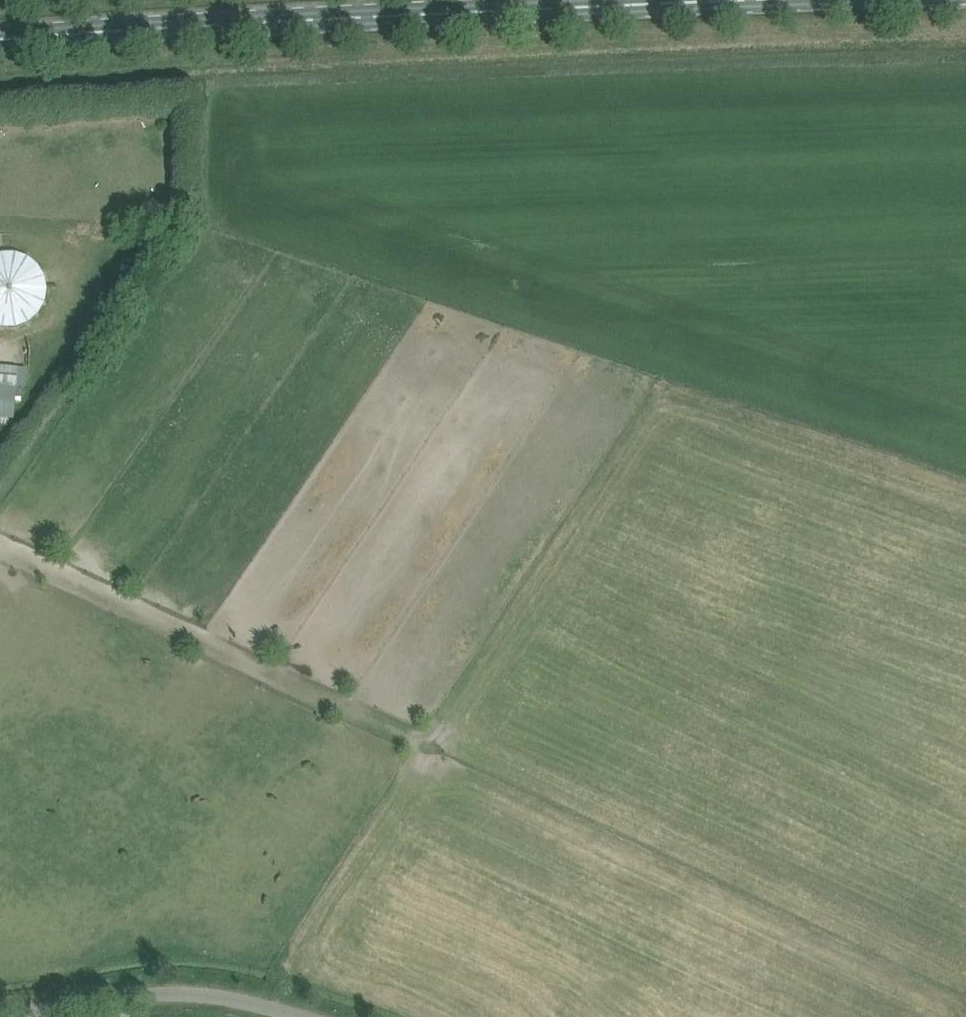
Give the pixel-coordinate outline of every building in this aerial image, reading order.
[(3,328),(16,327),(28,324),(38,315),(45,303),(47,291),(44,277),(38,266),(28,258),(16,253),(3,254),(0,255),(0,327),(3,328)] [(3,418),(14,418),(15,397),(25,397),(26,367),(0,366),(0,414),(3,414),(3,418)]
